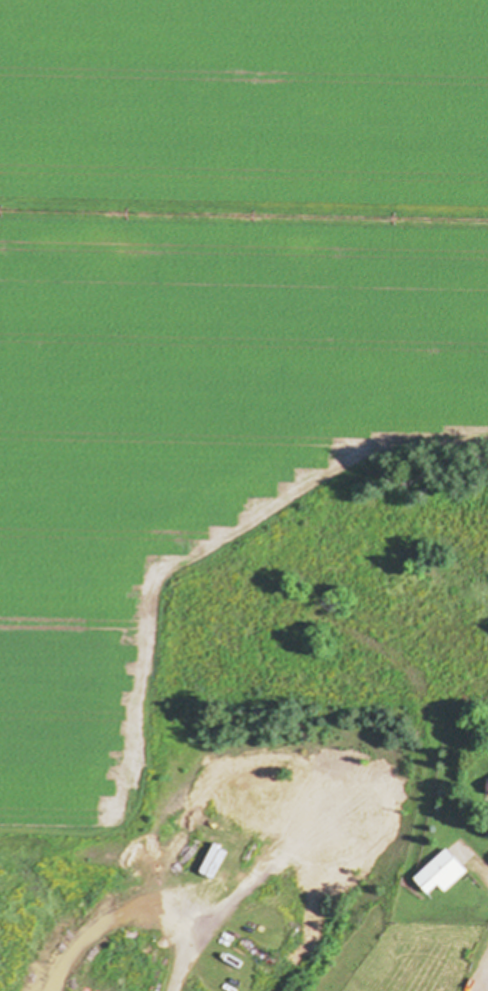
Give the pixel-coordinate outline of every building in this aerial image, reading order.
[(447,892),(469,871),(449,849),(416,879),(431,894),(440,886),(447,892)]
